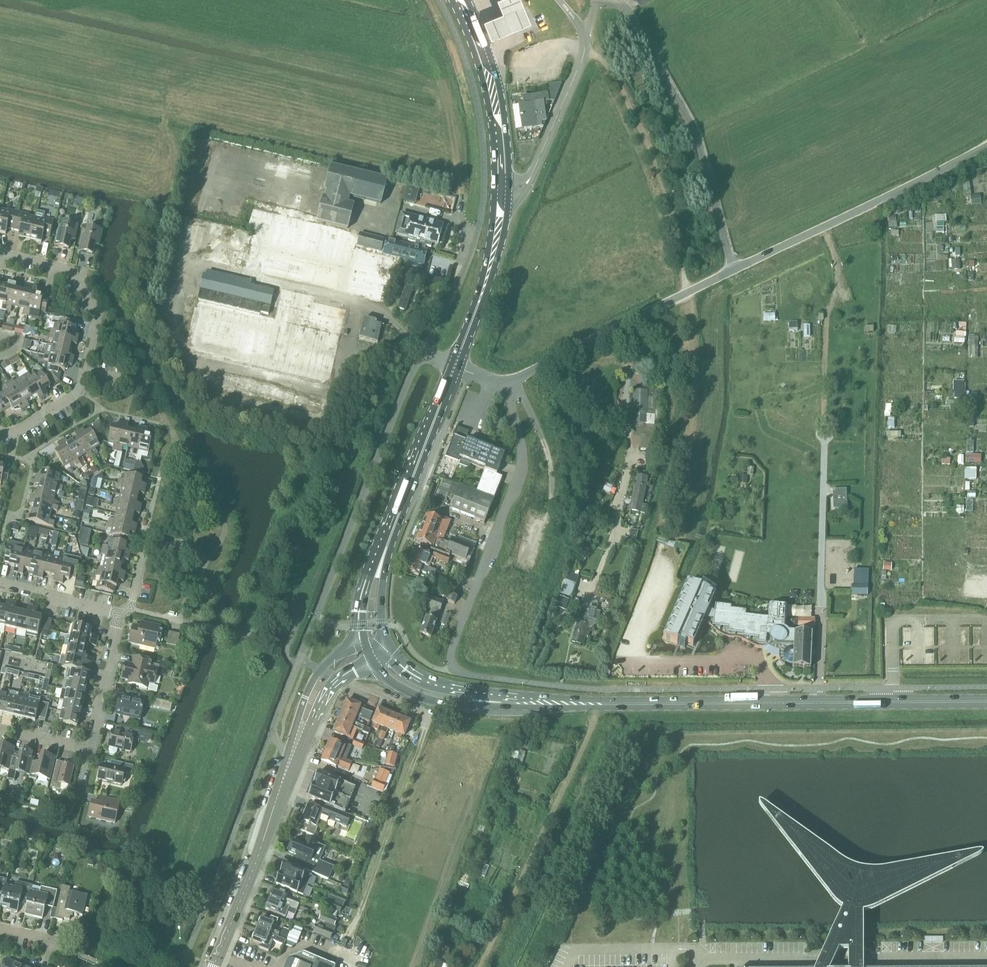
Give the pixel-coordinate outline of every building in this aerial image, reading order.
[(520,0),(498,0),(497,1),(502,14),(484,22),(492,40),(530,24),(520,0)] [(548,85),(549,93),(523,97),(524,105),(521,105),(524,129),(541,127),(541,122),(546,122),(543,102),(549,102),(549,101),(554,101),(562,83),(548,85)] [(318,222),(347,229),(353,206),(347,204),(349,196),(380,204),(386,181),(331,167),(326,191),(328,191),(326,199),(324,198),(318,222)] [(404,198),(415,202),(419,193),(408,189),(404,198)] [(1,231),(1,233),(6,234),(8,229),(14,230),(18,212),(7,209),(6,211),(0,210),(0,231),(1,231)] [(34,223),(35,218),(29,216),(29,215),(18,212),(14,230),(20,232),(19,238),(24,239),(25,236),(31,238),(34,223)] [(402,215),(396,237),(415,242),(414,248),(424,250),(425,246),(431,247),(432,242),(437,244),(442,226),(402,215)] [(34,223),(31,238),(37,239),(36,242),(42,243),(43,237),(50,239),(54,221),(43,218),(42,220),(35,218),(34,223)] [(74,241),(78,225),(64,222),(62,230),(59,229),(56,245),(63,246),(63,248),(69,249),(71,240),(74,241)] [(98,246),(102,231),(88,227),(86,236),(84,235),(80,250),(87,252),(87,254),(93,255),(95,246),(98,246)] [(357,246),(381,252),(384,240),(360,234),(357,246)] [(384,252),(423,262),(426,250),(424,250),(414,248),(387,241),(384,252)] [(961,269),(961,259),(966,259),(966,248),(956,248),(956,252),(950,252),(951,269),(961,269)] [(270,251),(265,272),(305,281),(310,260),(270,251)] [(358,261),(352,284),(387,293),(396,260),(386,257),(385,263),(382,263),(381,268),(374,266),(374,268),(364,266),(364,263),(358,261)] [(268,315),(273,292),(203,276),(198,300),(260,314),(260,313),(268,315)] [(13,283),(8,282),(7,288),(1,286),(0,290),(0,309),(6,311),(13,283)] [(18,308),(22,291),(16,290),(17,284),(13,283),(6,311),(11,312),(12,306),(18,308)] [(405,311),(413,288),(406,285),(398,309),(405,311)] [(27,316),(34,288),(29,287),(28,292),(22,291),(18,308),(24,309),(23,315),(27,316)] [(34,288),(27,316),(32,317),(33,311),(39,313),(40,311),(45,313),(48,300),(43,299),(43,296),(37,295),(38,289),(34,288)] [(50,334),(78,341),(79,336),(74,335),(75,329),(72,328),(74,322),(61,319),(60,325),(58,325),(57,331),(51,330),(50,334)] [(359,339),(377,343),(381,326),(375,324),(375,322),(364,319),(359,339)] [(2,330),(12,332),(14,325),(4,323),(2,330)] [(15,333),(23,335),(25,328),(17,326),(15,333)] [(78,341),(50,334),(49,339),(55,341),(53,346),(70,350),(71,344),(77,346),(78,341)] [(895,344),(895,358),(904,358),(904,351),(907,351),(907,344),(895,344)] [(70,350),(53,346),(52,352),(46,351),(45,356),(73,362),(74,357),(69,356),(70,350)] [(21,361),(18,355),(8,361),(11,366),(21,361)] [(73,362),(45,356),(44,360),(50,361),(47,372),(59,381),(61,370),(65,371),(67,365),(72,367),(73,362)] [(2,365),(5,370),(11,366),(8,361),(2,365)] [(59,381),(47,372),(43,375),(41,373),(36,376),(33,371),(29,374),(44,398),(48,395),(45,391),(50,387),(50,386),(59,381)] [(44,398),(29,374),(19,379),(31,399),(37,396),(40,400),(44,398)] [(31,399),(19,379),(14,382),(13,379),(9,382),(25,409),(29,406),(27,402),(31,399)] [(9,382),(5,384),(10,393),(0,399),(0,400),(2,413),(11,407),(13,410),(18,407),(21,411),(25,409),(9,382)] [(653,416),(644,416),(645,391),(633,391),(632,404),(630,404),(630,410),(632,411),(631,423),(637,423),(637,436),(641,436),(641,450),(646,450),(646,468),(657,468),(657,436),(653,436),(653,416)] [(117,451),(124,424),(119,423),(118,428),(112,427),(108,443),(114,445),(112,450),(117,451)] [(117,451),(122,452),(123,447),(128,448),(132,432),(127,430),(128,425),(124,424),(117,451)] [(137,456),(138,451),(143,429),(139,428),(138,433),(132,432),(128,448),(133,449),(132,455),(137,456)] [(79,432),(94,456),(98,453),(94,448),(99,445),(90,431),(86,434),(83,429),(79,432)] [(147,458),(148,452),(152,436),(147,435),(148,430),(143,429),(138,451),(137,456),(136,461),(140,462),(142,457),(147,458)] [(73,442),(81,456),(86,453),(89,459),(94,456),(79,432),(75,434),(77,439),(73,442)] [(466,441),(454,437),(446,459),(458,463),(457,465),(468,469),(470,467),(471,463),(478,444),(467,439),(466,441)] [(61,443),(66,451),(73,462),(76,467),(80,464),(77,459),(81,456),(73,442),(68,444),(65,440),(61,443)] [(73,462),(66,451),(61,443),(57,445),(60,450),(55,453),(64,467),(69,464),(72,469),(76,467),(73,462)] [(504,455),(478,444),(471,463),(485,468),(477,491),(495,498),(502,479),(496,477),(504,455)] [(968,462),(982,462),(983,454),(968,454),(968,462)] [(10,471),(4,470),(5,467),(0,466),(0,483),(1,483),(1,482),(7,484),(10,471)] [(977,478),(977,467),(966,467),(965,478),(977,478)] [(35,481),(63,487),(64,482),(58,481),(59,475),(43,471),(41,477),(36,476),(35,481)] [(119,479),(118,484),(145,490),(146,485),(141,484),(143,478),(126,475),(124,480),(119,479)] [(645,514),(646,506),(641,505),(647,478),(637,475),(631,503),(633,503),(631,511),(645,514)] [(438,493),(455,497),(458,486),(454,485),(455,482),(441,479),(438,493)] [(63,487),(35,481),(34,485),(39,487),(38,492),(55,495),(56,490),(62,491),(63,487)] [(121,495),(138,499),(139,493),(144,495),(145,490),(118,484),(117,488),(122,489),(121,495)] [(484,523),(494,499),(460,486),(451,509),(484,523)] [(833,489),(833,508),(847,508),(846,489),(833,489)] [(31,500),(58,506),(59,502),(53,501),(55,495),(38,492),(37,497),(32,496),(31,500)] [(113,503),(141,510),(142,505),(137,504),(138,499),(121,495),(120,500),(114,499),(113,503)] [(87,504),(97,507),(100,499),(89,496),(87,504)] [(895,505),(895,497),(885,497),(885,505),(895,505)] [(33,511),(50,515),(51,510),(57,511),(58,506),(31,500),(29,505),(35,506),(33,511)] [(113,503),(112,508),(118,509),(116,515),(133,519),(134,513),(140,514),(141,510),(113,503)] [(50,515),(33,511),(32,517),(27,516),(26,520),(53,527),(54,522),(49,520),(50,515)] [(432,518),(426,516),(422,527),(444,536),(450,520),(433,514),(432,518)] [(110,519),(109,523),(136,530),(137,525),(132,524),(133,519),(116,515),(115,520),(110,519)] [(21,523),(14,522),(11,531),(18,533),(21,523)] [(135,534),(136,530),(109,523),(107,528),(113,529),(112,535),(114,535),(127,538),(128,539),(130,533),(135,534)] [(39,528),(30,525),(28,533),(37,536),(39,528)] [(78,554),(87,556),(93,529),(84,527),(78,554)] [(444,536),(422,527),(416,540),(431,546),(430,549),(437,552),(444,536)] [(638,532),(631,530),(629,538),(636,540),(638,532)] [(102,550),(130,557),(131,552),(126,551),(127,545),(126,544),(127,538),(114,535),(113,541),(110,541),(109,547),(103,545),(102,550)] [(620,544),(634,548),(635,541),(622,537),(620,544)] [(466,560),(472,545),(453,538),(447,552),(466,560)] [(9,544),(4,562),(10,563),(9,565),(15,567),(14,572),(18,573),(25,546),(20,544),(19,550),(13,549),(14,545),(9,544)] [(25,546),(18,573),(23,574),(24,569),(29,570),(33,554),(28,552),(29,547),(25,546)] [(44,550),(40,549),(39,555),(33,554),(29,570),(35,571),(33,577),(38,578),(44,550)] [(44,550),(38,578),(43,579),(44,574),(49,575),(53,558),(48,557),(49,551),(44,550)] [(130,557),(102,550),(101,555),(107,556),(105,562),(122,566),(123,560),(129,561),(130,557)] [(432,558),(427,556),(413,550),(409,560),(428,568),(432,558)] [(435,552),(432,558),(449,565),(451,558),(435,552)] [(58,583),(64,555),(60,554),(58,560),(53,558),(49,575),(55,576),(53,581),(58,583)] [(76,578),(79,566),(80,559),(64,555),(58,583),(62,584),(64,578),(70,580),(70,577),(76,578)] [(409,560),(405,571),(419,576),(420,572),(426,574),(427,573),(436,576),(438,572),(428,568),(409,560)] [(122,566),(105,562),(104,568),(98,566),(97,572),(125,578),(126,573),(121,572),(122,566)] [(97,588),(114,593),(116,587),(117,587),(118,581),(124,582),(125,578),(97,572),(96,576),(102,577),(100,583),(98,582),(97,588)] [(456,582),(443,576),(441,582),(454,587),(456,582)] [(571,600),(576,586),(566,582),(560,596),(571,600)] [(770,604),(769,619),(745,616),(729,614),(730,609),(714,607),(710,606),(716,592),(702,585),(701,590),(687,584),(663,638),(684,648),(686,643),(692,646),(703,621),(707,624),(710,626),(711,628),(713,629),(713,630),(715,632),(717,633),(719,634),(722,636),(724,637),(726,637),(729,638),(732,638),(736,639),(738,639),(740,640),(744,641),(746,642),(751,645),(752,646),(756,647),(757,648),(758,648),(760,648),(761,648),(762,648),(764,648),(765,648),(768,647),(770,649),(776,651),(779,651),(779,653),(779,654),(779,655),(779,657),(779,658),(779,659),(780,660),(780,661),(781,662),(782,663),(782,664),(783,665),(784,666),(785,666),(784,665),(786,663),(788,664),(791,665),(793,665),(792,668),(810,668),(810,663),(812,633),(794,632),(794,633),(788,632),(788,631),(786,630),(785,629),(787,605),(770,604)] [(852,596),(867,596),(867,585),(852,585),(852,596)] [(457,596),(456,596),(450,594),(448,601),(454,604),(457,596)] [(440,613),(444,602),(429,597),(426,608),(433,610),(429,620),(426,618),(420,635),(431,639),(437,622),(436,622),(439,613),(440,613)] [(856,617),(856,620),(866,620),(867,599),(857,598),(856,617)] [(12,602),(7,601),(6,609),(0,608),(0,626),(6,627),(12,602)] [(12,602),(6,627),(16,630),(20,613),(15,611),(17,603),(12,602)] [(27,632),(33,607),(29,606),(27,614),(20,613),(16,630),(27,632)] [(38,635),(42,618),(36,616),(38,608),(33,607),(27,632),(38,635)] [(577,622),(572,641),(583,644),(585,637),(588,638),(591,630),(593,628),(598,621),(598,619),(600,613),(597,611),(597,610),(589,607),(587,615),(582,614),(581,618),(580,617),(578,622),(577,622)] [(446,625),(450,616),(444,614),(441,623),(446,625)] [(52,620),(46,618),(43,629),(49,631),(52,620)] [(814,619),(798,618),(798,628),(814,629),(814,619)] [(155,649),(160,627),(144,623),(143,628),(133,626),(130,643),(155,649)] [(74,625),(72,636),(71,636),(97,642),(98,638),(90,636),(92,629),(74,625)] [(177,648),(180,635),(169,632),(166,645),(177,648)] [(64,645),(69,647),(86,651),(88,645),(96,647),(97,642),(71,636),(72,636),(67,635),(64,645)] [(86,651),(69,647),(67,657),(92,663),(93,659),(85,657),(86,651)] [(854,655),(833,655),(833,665),(855,665),(854,655)] [(59,667),(64,668),(67,669),(72,670),(82,672),(83,666),(91,668),(92,663),(67,657),(62,656),(59,667)] [(154,684),(158,666),(153,665),(154,663),(135,659),(133,665),(126,664),(123,679),(129,681),(128,684),(148,688),(149,683),(154,684)] [(65,679),(87,685),(90,674),(82,672),(72,670),(67,669),(65,679)] [(87,685),(65,679),(62,689),(85,695),(87,685)] [(85,695),(62,689),(60,700),(65,701),(65,702),(82,706),(85,695)] [(9,691),(7,696),(3,714),(14,716),(18,698),(19,693),(9,691)] [(140,720),(145,697),(127,693),(126,698),(120,697),(116,714),(140,720)] [(24,719),(28,701),(18,698),(14,716),(24,719)] [(35,721),(36,717),(39,703),(28,701),(24,719),(35,721)] [(356,717),(369,723),(373,714),(364,710),(365,707),(360,705),(360,706),(347,701),(342,711),(356,717)] [(62,712),(80,716),(82,706),(65,702),(62,712)] [(39,718),(45,720),(48,709),(42,707),(39,718)] [(381,726),(383,727),(384,727),(389,714),(378,710),(373,723),(375,724),(373,728),(378,730),(380,726),(381,726)] [(352,728),(356,730),(368,734),(370,730),(353,723),(356,717),(342,711),(338,722),(352,728)] [(60,723),(77,727),(80,716),(62,712),(60,723)] [(389,714),(384,727),(383,727),(378,738),(383,740),(388,729),(394,731),(399,718),(389,714)] [(404,736),(410,722),(399,718),(394,731),(397,733),(395,738),(400,740),(402,735),(404,736)] [(352,740),(356,730),(352,728),(338,722),(334,732),(352,740)] [(112,731),(108,747),(110,747),(109,751),(110,755),(114,756),(117,753),(118,749),(131,752),(134,737),(138,738),(139,732),(127,729),(125,734),(112,731)] [(364,744),(355,740),(353,745),(362,749),(364,744)] [(326,752),(346,760),(351,747),(338,741),(337,744),(330,741),(326,752)] [(12,758),(14,748),(1,745),(0,748),(0,768),(9,770),(12,758)] [(32,763),(33,763),(35,753),(21,749),(19,760),(12,758),(9,770),(7,779),(15,781),(17,772),(29,775),(32,763)] [(346,760),(326,752),(321,762),(336,768),(337,766),(348,771),(352,762),(346,760)] [(32,763),(29,775),(30,775),(29,778),(36,780),(37,777),(50,780),(55,758),(42,754),(39,765),(33,763),(32,763)] [(389,754),(386,765),(394,767),(397,756),(389,754)] [(57,762),(51,788),(60,790),(68,792),(69,786),(74,766),(57,762)] [(132,773),(133,766),(115,762),(113,769),(102,766),(98,780),(122,785),(125,772),(132,773)] [(380,790),(387,772),(379,769),(377,776),(375,775),(370,787),(380,790)] [(318,773),(308,798),(345,813),(355,788),(318,773)] [(115,823),(120,801),(104,797),(102,805),(92,802),(89,817),(115,823)] [(321,816),(341,824),(346,827),(350,817),(325,807),(322,813),(308,807),(302,822),(303,822),(299,830),(314,836),(318,827),(316,827),(321,816)] [(364,831),(371,834),(375,825),(368,822),(364,831)] [(325,847),(318,844),(306,839),(303,846),(294,842),(289,852),(303,857),(299,867),(327,879),(332,866),(319,861),(325,847)] [(280,875),(308,886),(312,876),(306,874),(306,873),(284,864),(280,875)] [(308,886),(280,875),(276,885),(298,894),(304,896),(308,886)] [(348,888),(351,881),(346,879),(343,886),(348,888)] [(31,891),(32,886),(16,882),(15,888),(6,885),(3,896),(0,906),(7,907),(7,910),(17,913),(20,900),(28,902),(31,891)] [(83,915),(87,896),(69,892),(70,889),(62,887),(55,919),(62,921),(63,919),(69,920),(71,913),(83,915)] [(348,889),(342,887),(340,892),(346,895),(348,889)] [(53,908),(57,892),(41,888),(40,893),(31,891),(28,902),(25,915),(42,919),(45,906),(53,908)] [(270,899),(297,911),(299,905),(286,900),(288,895),(274,889),(270,899)] [(297,911),(270,899),(266,909),(280,915),(281,910),(295,916),(297,911)] [(342,906),(332,902),(329,908),(331,909),(336,911),(339,912),(342,906)] [(334,926),(336,920),(337,920),(333,919),(336,911),(331,909),(328,916),(322,914),(320,920),(334,926)] [(257,930),(277,938),(279,933),(274,932),(273,932),(278,921),(271,918),(270,921),(262,918),(257,930)] [(313,933),(329,940),(333,932),(316,925),(313,933)] [(261,945),(260,947),(269,951),(274,941),(284,945),(285,941),(277,938),(257,930),(252,941),(261,945)] [(318,960),(303,954),(288,960),(285,966),(335,966),(318,960)]
